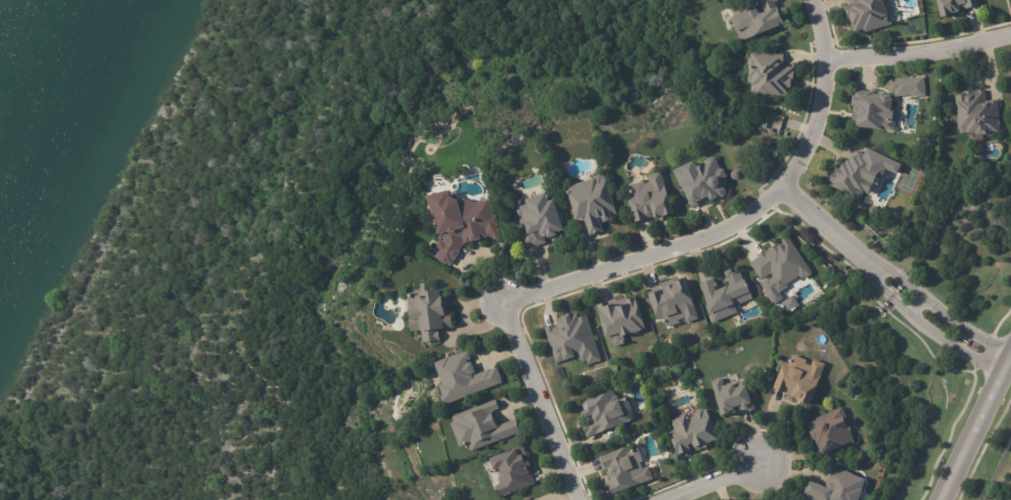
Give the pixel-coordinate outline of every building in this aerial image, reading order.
[(732,7),(748,0),(779,0),(780,2),(776,3),(780,12),(782,11),(788,25),(744,44),(739,33),(741,32),(736,19),(737,18),(732,7)] [(858,3),(857,0),(894,0),(888,2),(894,21),(893,24),(867,33),(865,29),(859,31),(857,25),(858,25),(856,19),(852,20),(848,7),(858,3)] [(947,17),(943,0),(982,0),(983,6),(979,7),(970,9),(969,8),(965,9),(966,11),(958,13),(959,14),(947,17)] [(782,55),(783,55),(783,59),(787,59),(787,66),(795,67),(795,72),(797,72),(796,88),(793,88),(793,96),(762,95),(762,93),(755,93),(755,84),(758,84),(758,77),(756,77),(756,69),(757,69),(757,67),(752,67),(752,65),(751,62),(752,60),(752,58),(755,58),(755,54),(782,55)] [(886,96),(924,95),(924,77),(885,78),(886,96)] [(856,89),(878,92),(878,94),(895,96),(895,99),(896,99),(895,111),(897,112),(895,130),(860,127),(861,120),(856,120),(857,112),(856,111),(856,106),(854,105),(855,89),(856,89)] [(989,101),(1000,100),(1002,134),(981,136),(981,133),(973,134),(973,133),(962,134),(962,129),(960,129),(958,104),(960,104),(959,96),(966,95),(965,92),(979,91),(987,91),(988,102),(989,101)] [(783,152),(778,158),(769,152),(774,145),(783,151),(783,152)] [(879,163),(881,164),(876,174),(874,173),(871,180),(875,182),(870,193),(864,190),(860,199),(831,185),(833,180),(831,180),(835,172),(841,174),(844,167),(845,167),(848,162),(849,162),(851,159),(853,160),(856,154),(860,156),(861,154),(879,163)] [(720,199),(715,201),(714,197),(708,200),(709,202),(694,209),(684,186),(683,187),(676,171),(685,167),(685,169),(698,163),(701,169),(706,167),(707,164),(706,162),(714,158),(717,159),(722,170),(726,171),(729,177),(727,180),(728,185),(724,188),(727,189),(729,193),(728,197),(723,199),(722,198),(720,199)] [(662,173),(669,195),(671,194),(677,214),(668,216),(669,219),(662,221),(662,220),(658,221),(657,218),(658,217),(657,215),(649,217),(650,220),(637,224),(629,197),(634,196),(631,186),(646,181),(647,184),(652,182),(650,176),(662,172),(662,173)] [(611,221),(606,222),(604,217),(600,218),(604,232),(591,236),(586,218),(579,220),(569,188),(593,180),(593,179),(594,177),(601,174),(604,176),(607,175),(609,182),(610,182),(620,213),(613,215),(615,220),(611,221)] [(491,203),(495,216),(496,215),(499,225),(498,226),(500,236),(499,239),(498,240),(496,240),(493,239),(493,238),(492,238),(492,237),(483,239),(484,240),(474,242),(473,239),(472,240),(473,242),(466,244),(464,238),(462,239),(463,244),(459,251),(460,252),(456,260),(454,259),(450,266),(447,264),(446,265),(440,261),(441,260),(436,257),(439,251),(434,248),(440,239),(438,234),(442,233),(432,197),(453,191),(454,197),(462,202),(462,200),(465,199),(478,203),(490,200),(491,203)] [(557,196),(566,227),(566,231),(560,233),(560,236),(552,239),(551,236),(545,237),(547,243),(532,248),(532,245),(527,247),(526,244),(525,244),(522,233),(524,232),(520,219),(523,218),(522,216),(519,217),(518,210),(521,209),(520,207),(530,204),(529,200),(549,194),(551,197),(557,196)] [(753,265),(761,259),(760,257),(767,252),(768,253),(773,251),(772,250),(785,242),(784,241),(790,237),(813,273),(812,276),(809,278),(807,277),(805,278),(802,278),(801,277),(776,293),(769,282),(775,278),(773,274),(763,280),(753,265)] [(755,299),(736,307),(739,313),(715,323),(711,313),(713,312),(711,307),(712,306),(712,304),(710,305),(702,285),(716,280),(721,292),(733,287),(727,273),(734,270),(737,275),(743,273),(746,281),(749,280),(756,298),(755,299)] [(677,280),(678,284),(689,280),(695,301),(692,301),(698,320),(687,324),(685,319),(680,321),(681,324),(667,328),(664,319),(659,321),(650,293),(662,289),(662,290),(663,290),(662,285),(677,280)] [(448,299),(448,300),(451,300),(453,311),(451,311),(451,313),(454,313),(456,329),(442,331),(443,342),(426,344),(425,331),(415,332),(413,321),(415,320),(414,312),(413,312),(411,294),(412,294),(412,295),(415,294),(415,293),(418,293),(418,291),(420,291),(421,297),(426,296),(426,293),(445,291),(446,298),(448,298),(448,299)] [(599,306),(617,300),(618,302),(629,298),(630,301),(639,298),(649,330),(627,337),(629,343),(616,347),(615,343),(611,344),(599,306)] [(547,328),(555,326),(556,328),(560,327),(558,321),(574,316),(574,317),(579,315),(580,318),(588,316),(602,361),(589,365),(588,360),(581,363),(579,358),(568,362),(568,361),(558,364),(547,328)] [(495,371),(499,369),(500,372),(501,372),(505,380),(504,380),(505,383),(448,407),(445,398),(447,397),(443,387),(447,385),(439,364),(465,353),(466,354),(471,352),(475,360),(471,361),(472,364),(475,363),(479,373),(475,375),(476,377),(492,370),(493,371),(495,371)] [(801,402),(798,401),(799,399),(793,398),(794,395),(788,393),(788,394),(775,389),(785,363),(789,364),(791,359),(793,359),(794,355),(808,361),(807,364),(812,366),(814,360),(826,364),(821,378),(820,388),(813,406),(801,402)] [(739,381),(741,380),(741,382),(747,380),(748,386),(749,386),(756,410),(743,413),(742,410),(736,411),(737,413),(726,416),(720,396),(718,396),(714,382),(718,381),(719,379),(722,378),(724,380),(726,386),(727,386),(727,385),(730,384),(730,385),(736,384),(735,382),(739,381)] [(628,399),(634,412),(628,415),(632,422),(629,423),(629,424),(589,439),(584,426),(591,423),(589,419),(590,418),(584,405),(590,402),(591,403),(615,392),(616,394),(620,398),(622,401),(628,399)] [(515,420),(516,420),(521,433),(473,452),(470,445),(463,448),(454,425),(457,424),(454,417),(460,414),(461,415),(497,401),(500,409),(493,412),(498,427),(515,420)] [(848,421),(850,424),(848,424),(854,440),(820,455),(814,439),(816,438),(812,428),(811,429),(807,419),(841,404),(848,421)] [(722,441),(714,444),(715,448),(707,450),(707,449),(698,453),(698,450),(682,456),(677,441),(675,442),(672,434),(677,431),(673,422),(681,419),(682,421),(692,417),(693,421),(699,418),(698,415),(699,412),(704,410),(707,412),(711,411),(722,441)] [(531,461),(533,465),(533,466),(534,469),(531,470),(533,473),(531,473),(535,483),(503,496),(498,483),(502,482),(500,478),(506,475),(503,469),(499,471),(498,468),(492,471),(488,462),(525,446),(530,459),(531,459),(531,461)] [(652,468),(656,478),(644,483),(644,484),(619,494),(616,486),(612,488),(607,475),(612,473),(610,468),(607,469),(602,457),(630,447),(631,450),(641,447),(646,461),(643,462),(646,468),(651,465),(652,468)] [(865,489),(861,499),(808,499),(803,498),(805,491),(807,492),(811,481),(825,487),(829,478),(830,479),(835,467),(853,474),(853,475),(867,480),(864,489),(865,489)]
